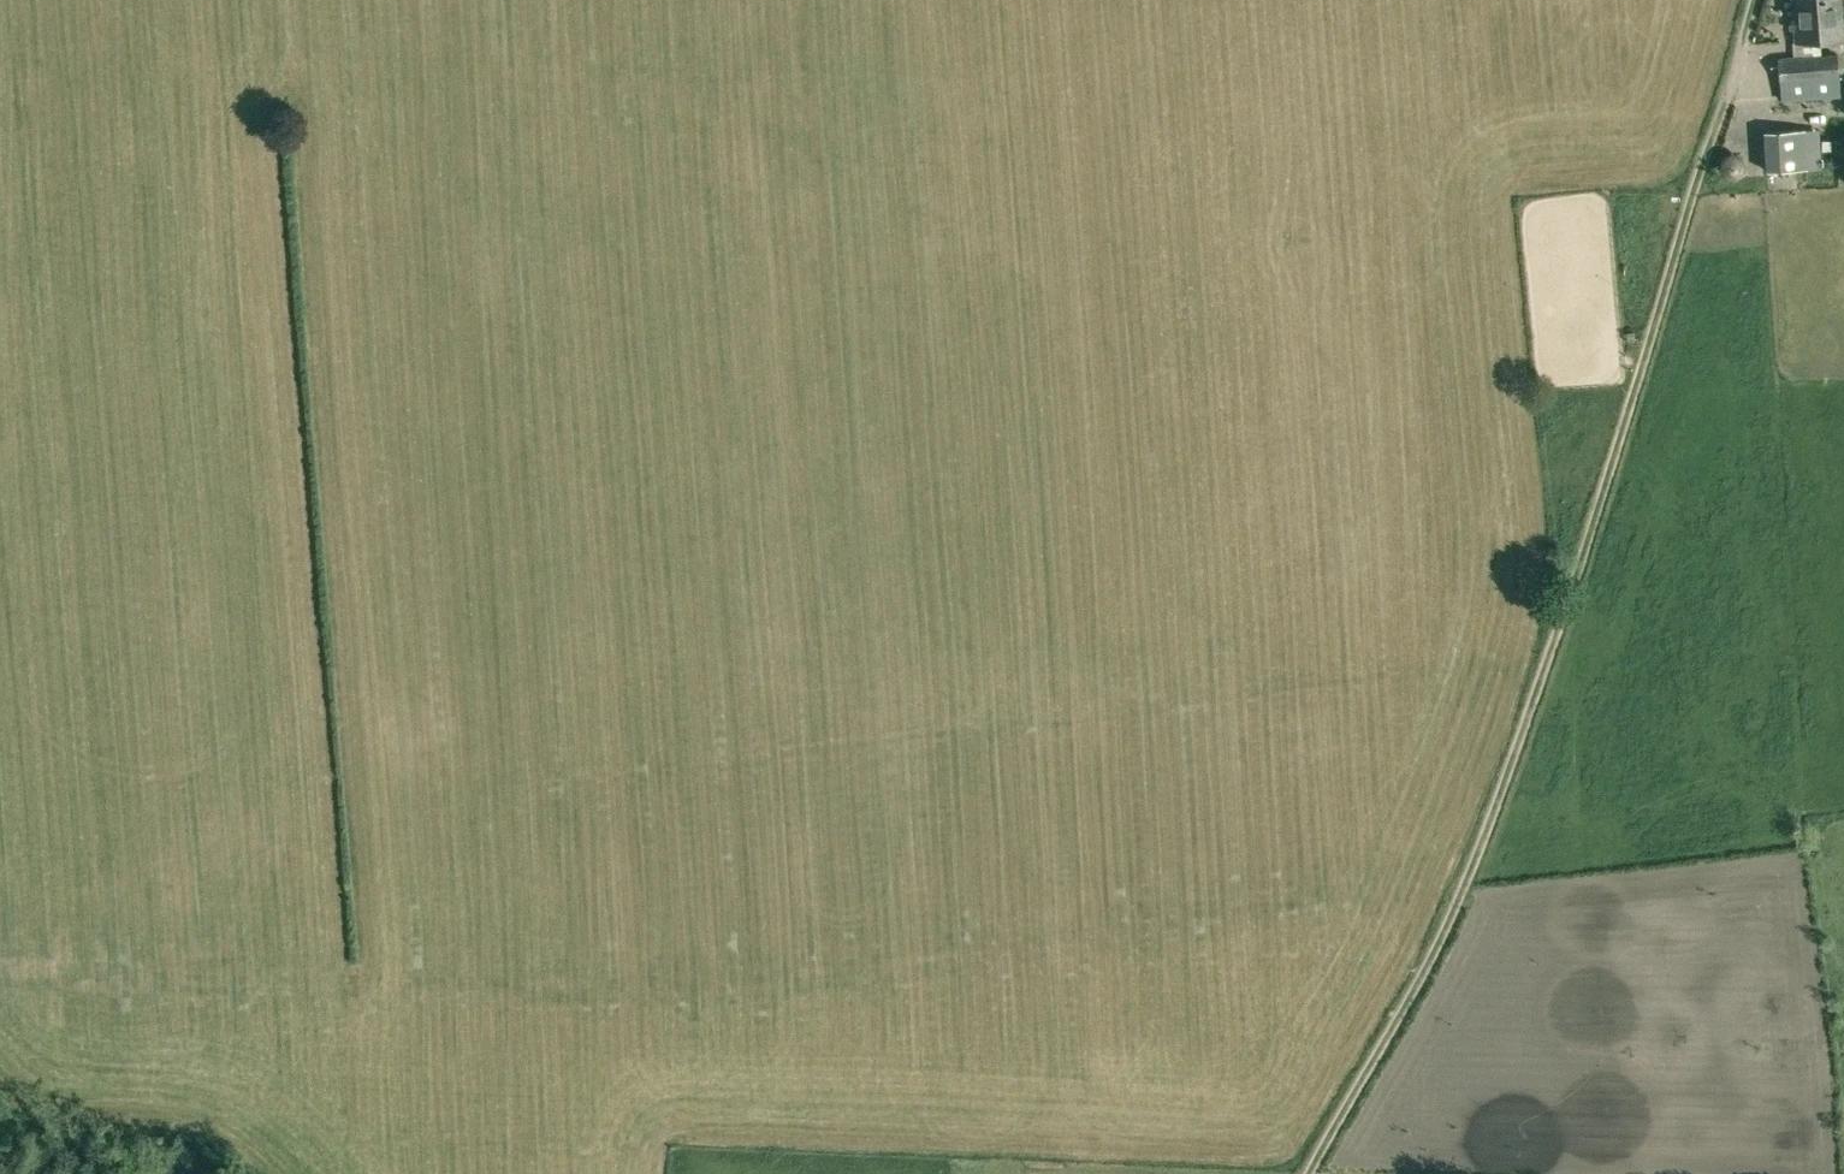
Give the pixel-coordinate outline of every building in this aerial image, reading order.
[(1823,0),(1793,0),(1796,41),(1813,39),(1812,23),(1821,22),(1820,9),(1826,8),(1825,1),(1823,1),(1823,0)] [(1823,1),(1825,1),(1826,8),(1820,9),(1821,22),(1812,23),(1813,39),(1843,37),(1841,0),(1823,0),(1823,1)] [(1837,54),(1814,55),(1816,99),(1838,98),(1837,54)] [(1814,55),(1781,56),(1782,100),(1816,99),(1814,55)] [(1824,146),(1837,149),(1841,129),(1829,126),(1824,146)] [(1764,131),(1766,170),(1809,168),(1809,166),(1806,129),(1764,131)] [(1818,129),(1806,129),(1809,166),(1820,165),(1818,129)]
